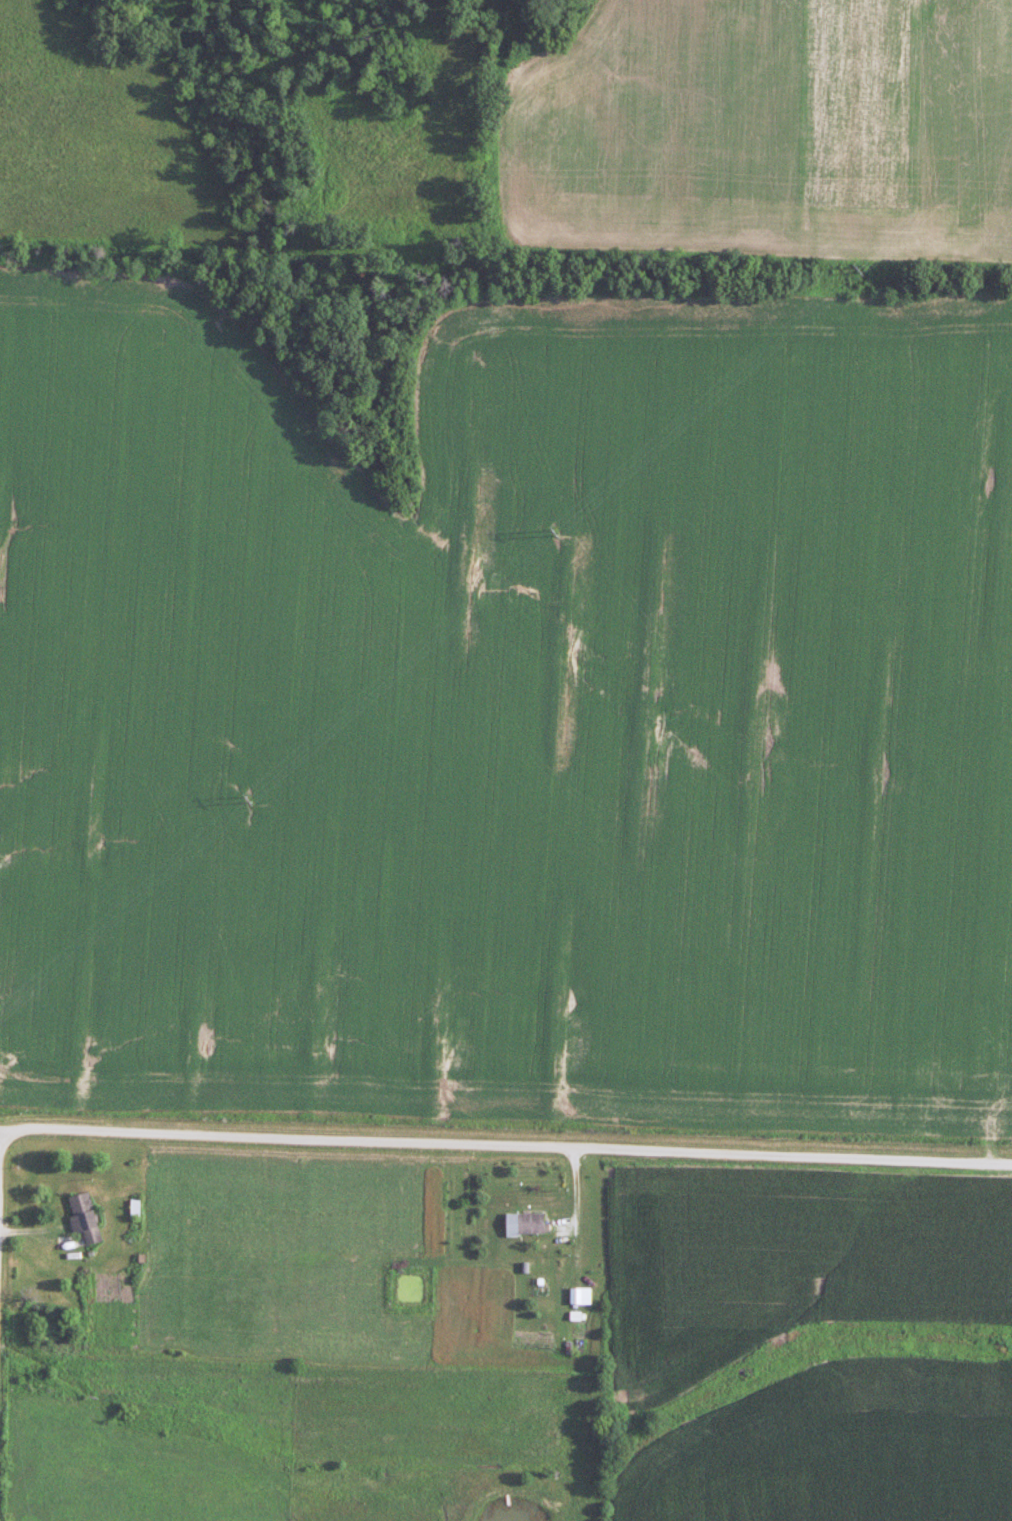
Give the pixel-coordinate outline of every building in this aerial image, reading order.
[(67,1196),(73,1234),(84,1233),(86,1245),(100,1243),(92,1192),(67,1196)] [(505,1213),(505,1235),(546,1235),(546,1213),(505,1213)] [(592,1288),(570,1288),(570,1304),(592,1304),(592,1288)]
